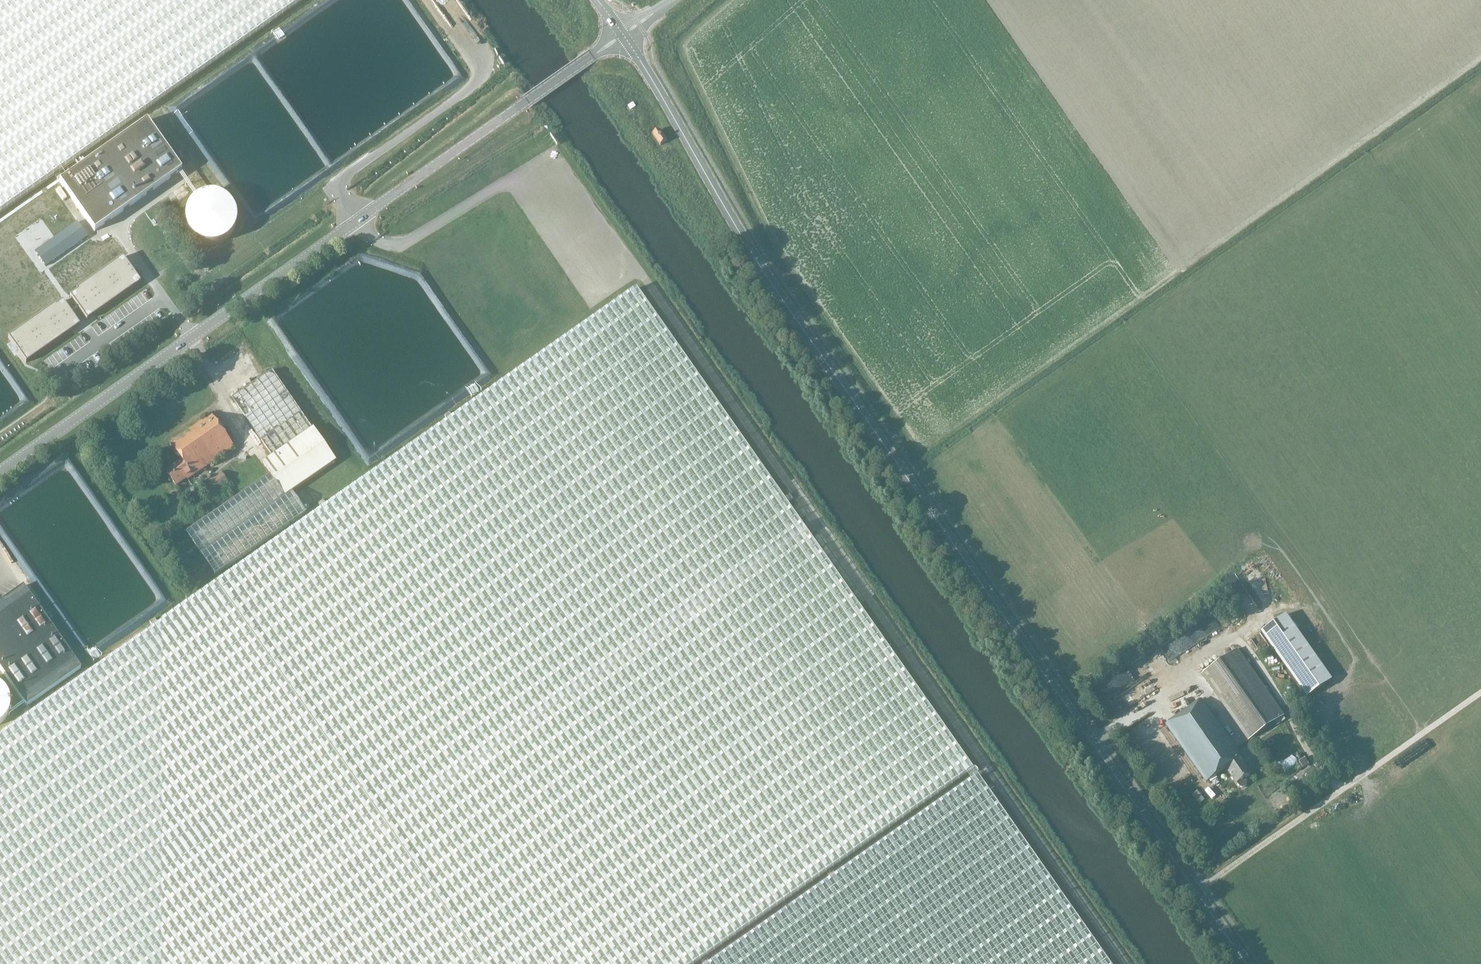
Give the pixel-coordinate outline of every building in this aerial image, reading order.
[(302,0),(0,0),(0,211),(302,0)] [(266,29),(269,37),(277,34),(274,26),(266,29)] [(59,182),(94,232),(181,171),(146,121),(59,182)] [(654,134),(662,145),(667,141),(660,130),(654,134)] [(186,145),(184,145),(182,145),(181,146),(179,146),(178,147),(177,148),(176,150),(175,151),(174,152),(174,153),(174,155),(174,156),(174,157),(174,159),(175,161),(176,162),(177,163),(178,164),(179,165),(181,165),(182,166),(184,166),(185,166),(187,166),(189,165),(190,164),(191,164),(192,162),(193,162),(194,160),(194,159),(195,157),(195,156),(195,154),(194,153),(194,151),(193,150),(192,148),(190,147),(189,146),(188,146),(186,145)] [(184,220),(185,224),(186,228),(188,232),(190,236),(193,239),(197,241),(201,243),(205,245),(209,245),(213,245),(218,244),(222,242),(225,240),(229,237),(231,234),(233,230),(235,226),(236,222),(236,217),(235,213),(233,209),(231,205),(229,202),(225,199),(222,197),(218,195),(213,194),(209,194),(205,194),(201,196),(197,198),(193,200),(190,203),(188,207),(186,211),(185,215),(184,220)] [(77,223),(35,252),(45,266),(87,237),(77,223)] [(77,307),(78,309),(86,320),(140,283),(122,257),(76,290),(77,291),(69,296),(77,307)] [(974,768),(808,532),(722,409),(637,288),(465,409),(190,602),(0,734),(0,963),(694,963),(974,768)] [(54,305),(8,338),(26,363),(79,325),(71,314),(70,312),(62,301),(55,306),(54,305)] [(272,474),(187,532),(216,574),(307,513),(293,492),(301,486),(336,462),(300,409),(274,371),(234,398),(274,456),(264,463),(272,474)] [(167,471),(177,486),(188,479),(189,480),(235,447),(213,415),(171,443),(183,460),(167,471)] [(210,482),(217,492),(230,483),(223,473),(210,482)] [(26,706),(81,668),(23,586),(0,602),(0,669),(26,706)] [(1286,615),(1262,632),(1308,698),(1332,680),(1286,615)] [(1203,674),(1250,741),(1284,716),(1237,650),(1203,674)] [(0,724),(2,722),(5,720),(6,717),(7,715),(8,712),(9,709),(9,707),(10,706),(9,703),(9,700),(8,697),(7,694),(6,692),(5,691),(3,689),(1,687),(0,687),(0,724)] [(1248,782),(1245,778),(1252,774),(1245,764),(1246,763),(1202,700),(1166,724),(1207,782),(1226,769),(1237,784),(1238,784),(1241,787),(1243,788),(1248,785),(1248,782)] [(1303,766),(1308,763),(1304,757),(1299,760),(1303,766)] [(978,775),(709,963),(1110,963),(978,775)] [(1192,795),(1196,800),(1201,796),(1197,791),(1192,795)]
